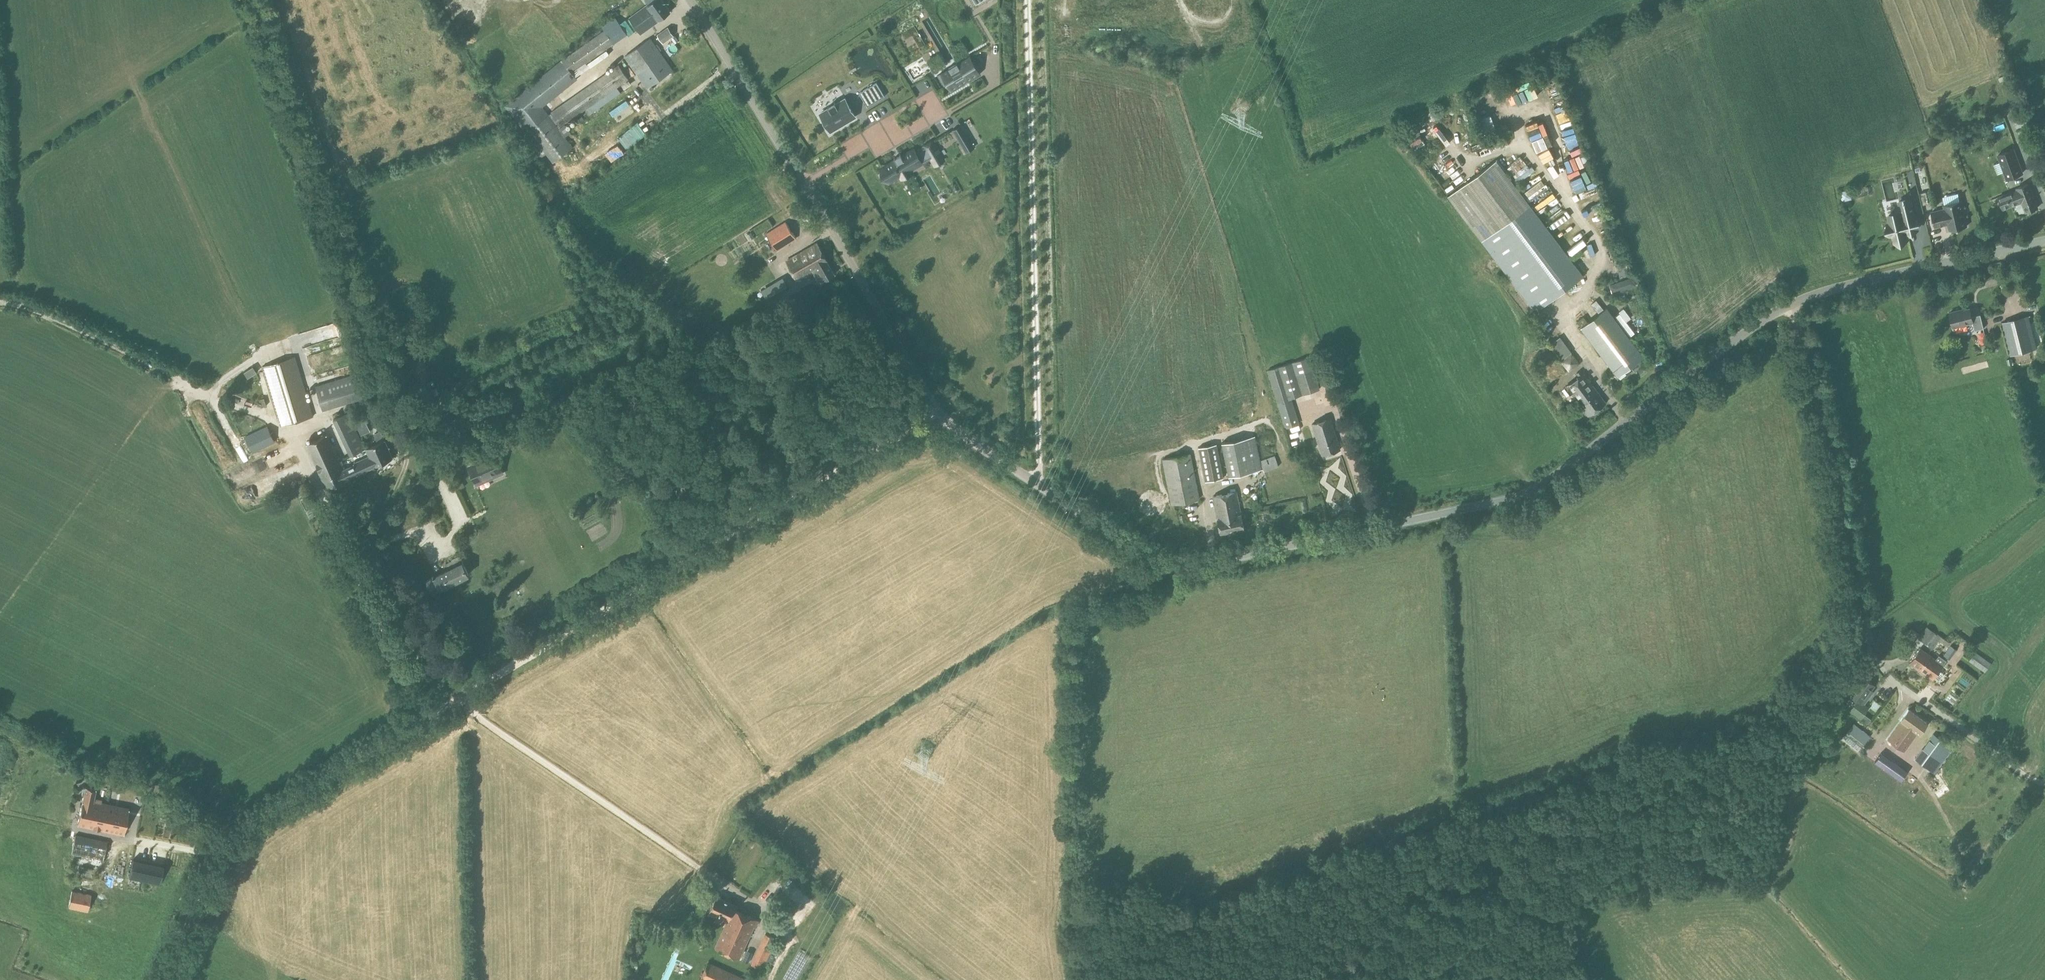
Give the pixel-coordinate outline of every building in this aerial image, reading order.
[(661,0),(654,0),(647,5),(629,18),(641,34),(659,21),(659,20),(670,12),(661,0)] [(615,40),(626,32),(618,20),(607,28),(615,40)] [(674,35),(668,27),(657,35),(663,43),(674,35)] [(574,146),(564,133),(552,118),(554,116),(561,126),(628,79),(619,65),(551,112),(549,114),(543,106),(577,79),(572,72),(614,43),(605,30),(562,60),(505,105),(529,135),(525,138),(534,149),(537,147),(550,164),(574,146)] [(673,70),(651,38),(625,56),(626,59),(624,60),(628,64),(630,63),(647,88),(673,70)] [(970,56),(958,63),(957,62),(957,63),(957,64),(949,69),(949,67),(948,68),(949,69),(938,75),(944,86),(947,84),(951,90),(959,85),(980,73),(970,56)] [(867,106),(885,96),(876,82),(859,93),(867,106)] [(820,115),(821,114),(825,121),(824,122),(830,131),(839,126),(840,127),(847,123),(846,122),(856,116),(845,99),(836,104),(835,103),(828,107),(829,109),(820,114),(820,115)] [(953,130),(954,131),(961,143),(969,139),(961,126),(961,125),(953,130)] [(882,168),(890,181),(900,175),(902,177),(911,172),(910,169),(930,157),(934,165),(944,159),(933,140),(923,146),(924,148),(915,153),(913,149),(902,156),(900,154),(894,158),(895,160),(882,168)] [(1999,155),(2007,178),(2022,172),(2013,149),(1999,155)] [(1535,312),(1574,282),(1583,275),(1496,160),(1448,196),(1513,282),(1535,312)] [(2017,188),(2017,190),(1999,196),(2003,209),(2022,202),(2025,212),(2038,207),(2029,183),(2017,188)] [(1851,198),(1849,190),(1841,192),(1843,200),(1851,198)] [(1920,193),(1923,205),(1929,203),(1926,192),(1920,193)] [(1891,235),(1893,235),(1894,242),(1908,238),(1906,231),(1907,231),(1909,230),(1908,226),(1915,224),(1915,225),(1917,224),(1911,199),(1899,202),(1900,203),(1902,212),(1900,213),(1890,216),(1890,215),(1888,216),(1890,223),(1888,223),(1888,224),(1889,224),(1891,234),(1891,235)] [(1960,201),(1944,204),(1945,211),(1931,214),(1935,226),(1949,223),(1950,230),(1967,226),(1960,201)] [(796,238),(786,222),(766,234),(776,250),(796,238)] [(799,281),(815,272),(820,282),(823,280),(834,274),(828,262),(817,243),(786,260),(799,281)] [(1609,284),(1612,293),(1636,285),(1633,276),(1609,284)] [(783,277),(761,290),(768,301),(789,288),(783,277)] [(661,295),(665,300),(670,296),(667,291),(661,295)] [(1970,307),(1950,312),(1953,327),(1973,323),(1975,330),(1984,328),(1980,314),(1972,316),(1970,307)] [(1617,376),(1643,356),(1607,308),(1581,328),(1617,376)] [(2035,348),(2027,317),(2003,323),(2011,354),(2035,348)] [(1572,352),(1560,336),(1550,343),(1562,359),(1572,352)] [(1777,356),(1786,353),(1783,346),(1775,349),(1777,356)] [(294,356),(263,366),(280,425),(312,416),(294,356)] [(1291,398),(1319,389),(1309,358),(1267,371),(1285,428),(1299,424),(1291,398)] [(355,374),(315,386),(321,406),(361,394),(355,374)] [(1570,393),(1578,403),(1595,389),(1583,374),(1562,390),(1567,396),(1570,393)] [(1605,403),(1595,389),(1578,403),(1588,416),(1605,403)] [(347,412),(333,419),(350,455),(364,448),(347,412)] [(455,420),(460,431),(471,427),(466,415),(455,420)] [(1321,455),(1340,450),(1330,418),(1312,424),(1321,455)] [(267,426),(251,434),(245,420),(240,423),(246,436),(245,436),(252,452),(274,442),(267,426)] [(326,488),(374,466),(369,456),(369,457),(344,468),(340,460),(338,461),(326,434),(306,443),(326,488)] [(374,466),(392,458),(382,434),(375,437),(377,443),(365,448),(369,457),(369,456),(374,466)] [(1264,472),(1278,466),(1274,456),(1260,461),(1255,436),(1222,443),(1229,476),(1263,469),(1264,472)] [(1205,481),(1223,478),(1216,444),(1198,447),(1205,481)] [(1171,504),(1199,499),(1190,454),(1162,459),(1171,504)] [(471,467),(477,480),(500,470),(494,457),(471,467)] [(1220,534),(1244,529),(1236,492),(1213,496),(1220,534)] [(432,592),(468,575),(462,562),(426,580),(432,592)] [(1935,632),(1926,626),(1918,638),(1927,644),(1929,640),(1931,642),(1928,646),(1932,649),(1939,640),(1947,645),(1951,643),(1937,634),(1934,633),(1935,632)] [(1956,650),(1950,645),(1943,655),(1950,659),(1956,650)] [(1909,662),(1917,668),(1928,653),(1920,648),(1909,662)] [(1991,663),(1975,651),(1968,660),(1985,672),(1991,663)] [(1936,659),(1928,653),(1917,668),(1932,679),(1933,677),(1937,680),(1939,680),(1943,674),(1943,672),(1939,669),(1942,665),(1943,665),(1946,660),(1939,655),(1936,659)] [(1860,718),(1868,707),(1864,704),(1873,691),(1871,689),(1874,685),(1862,676),(1849,694),(1857,700),(1849,710),(1860,718)] [(1918,734),(1927,722),(1908,708),(1900,719),(1901,720),(1888,739),(1904,751),(1917,733),(1918,734)] [(1859,751),(1871,737),(1853,723),(1842,738),(1859,751)] [(1952,748),(1933,734),(1915,759),(1916,760),(1934,773),(1952,748)] [(1874,762),(1887,770),(1893,761),(1881,752),(1874,762)] [(1897,763),(1890,772),(1901,780),(1908,771),(1897,763)] [(78,824),(101,829),(106,804),(101,803),(101,800),(94,799),(96,788),(85,786),(78,824)] [(124,833),(129,808),(106,804),(101,829),(124,833)] [(76,835),(72,853),(100,859),(100,861),(102,861),(106,842),(76,835)] [(164,865),(133,859),(129,878),(160,884),(164,865)] [(88,910),(92,894),(72,890),(69,906),(88,910)] [(755,927),(758,920),(733,909),(736,904),(716,896),(708,913),(716,916),(718,913),(729,918),(716,947),(738,957),(753,926),(755,927)] [(761,943),(772,948),(776,938),(765,933),(761,943)] [(745,978),(708,962),(701,979),(703,979),(744,979),(745,978)]
